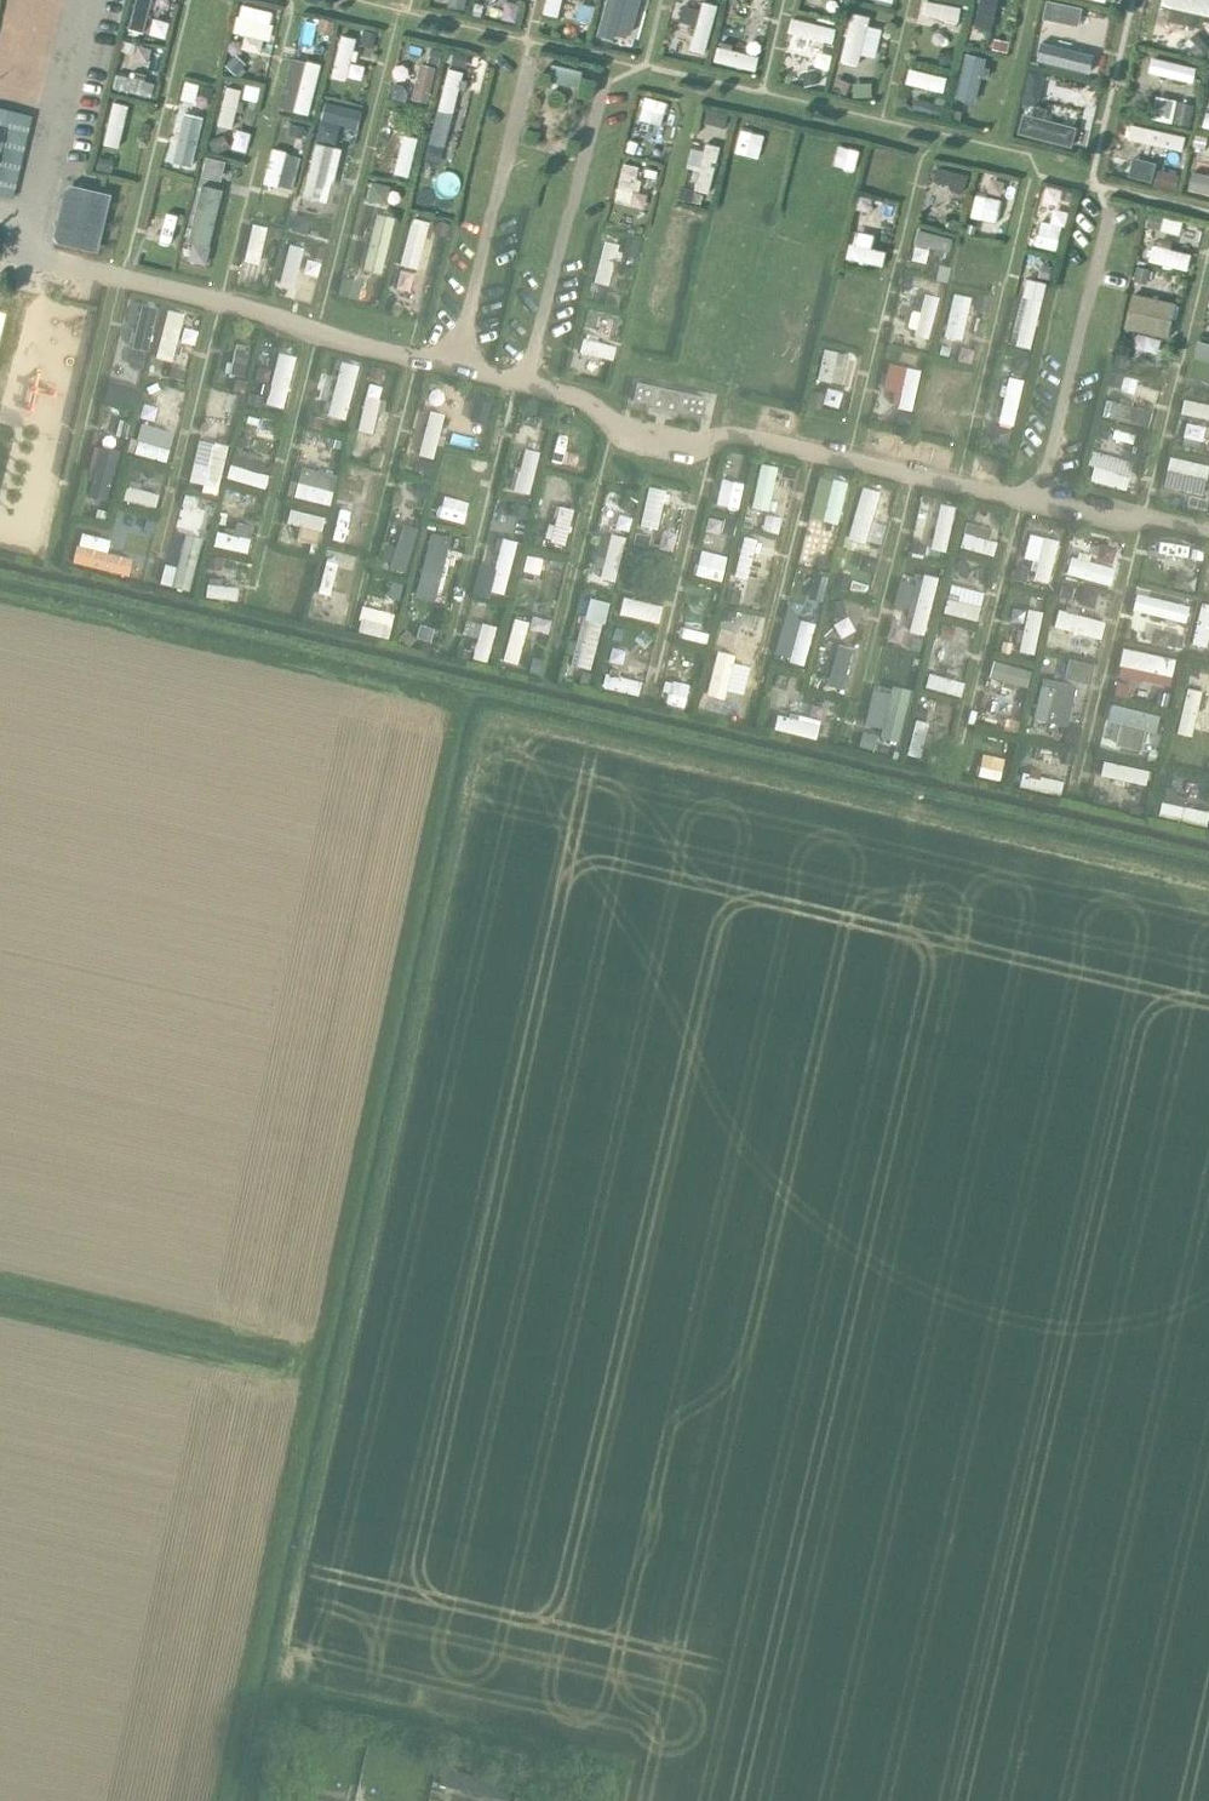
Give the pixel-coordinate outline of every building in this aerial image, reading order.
[(550,64),(546,80),(577,88),(581,72),(550,64)] [(12,196),(31,116),(0,109),(0,193),(12,196)] [(51,236),(56,242),(96,252),(109,194),(70,185),(63,189),(51,236)] [(1133,293),(1125,328),(1168,337),(1176,303),(1133,293)] [(637,382),(632,402),(703,418),(707,398),(637,382)] [(1091,685),(1095,665),(1069,659),(1065,679),(1091,685)] [(1056,688),(1048,722),(1067,726),(1077,686),(1044,678),(1043,685),(1056,688)]
